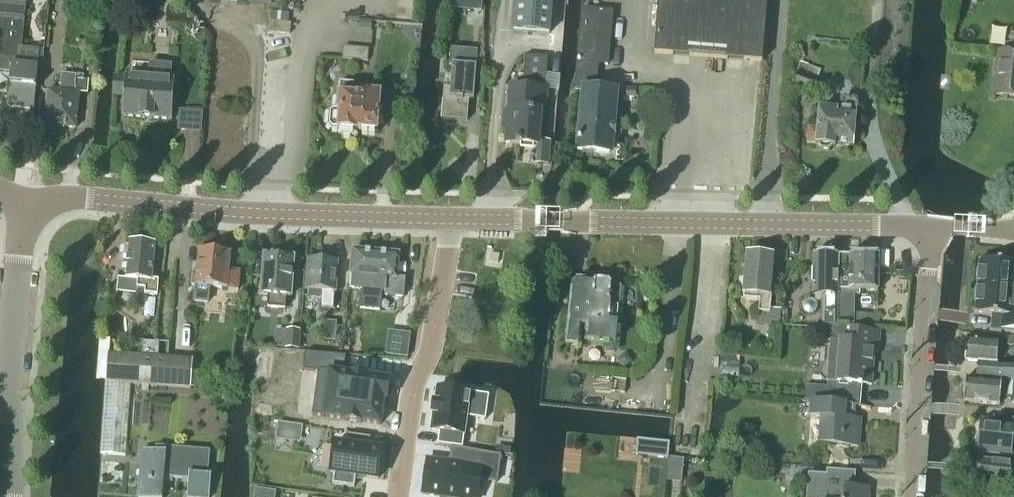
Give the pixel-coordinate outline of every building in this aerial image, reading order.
[(0,55),(0,60),(0,73),(11,74),(8,107),(35,109),(36,90),(38,90),(38,87),(37,87),(38,68),(42,68),(43,68),(44,51),(22,49),(17,49),(21,7),(26,8),(26,0),(0,0),(0,55)] [(173,8),(181,0),(164,0),(173,8)] [(513,31),(549,34),(552,0),(515,0),(513,31)] [(750,61),(762,62),(767,0),(659,0),(654,53),(750,61)] [(593,90),(593,89),(595,64),(608,65),(612,13),(582,10),(575,90),(583,91),(578,152),(610,154),(611,136),(614,137),(615,126),(614,126),(617,92),(593,90)] [(268,21),(267,33),(289,35),(291,23),(287,23),(288,14),(272,13),(271,21),(268,21)] [(359,21),(359,29),(370,30),(370,22),(359,21)] [(345,48),(344,60),(368,61),(369,50),(345,48)] [(443,89),(441,119),(442,119),(466,121),(467,121),(467,120),(468,100),(473,100),(473,98),(475,67),(477,52),(451,50),(450,68),(452,68),(450,89),(443,89)] [(998,52),(993,96),(1013,98),(1013,54),(998,52)] [(545,82),(547,58),(524,56),(522,80),(545,82)] [(817,83),(816,83),(821,70),(800,62),(791,85),(813,93),(817,83)] [(62,75),(61,93),(48,91),(45,126),(76,129),(80,95),(88,96),(89,81),(84,81),(85,76),(77,75),(77,76),(62,75)] [(173,81),(114,76),(112,95),(125,96),(123,117),(143,118),(143,119),(151,119),(170,120),(173,81)] [(352,137),(355,133),(357,133),(377,134),(380,95),(353,92),(354,85),(339,84),(337,111),(334,111),(330,114),(328,127),(332,131),(337,131),(337,132),(340,132),(343,137),(352,137)] [(507,126),(506,144),(538,146),(540,123),(545,123),(547,90),(510,87),(508,113),(503,112),(502,126),(507,126)] [(620,97),(635,98),(636,90),(620,89),(620,97)] [(837,109),(837,111),(820,109),(818,130),(809,129),(807,144),(817,144),(817,146),(819,146),(823,150),(829,151),(833,147),(834,147),(834,145),(853,147),(857,101),(843,100),(842,110),(837,109)] [(116,278),(115,293),(145,295),(157,296),(158,283),(152,282),(155,246),(129,244),(129,247),(125,248),(124,255),(128,257),(126,279),(116,278)] [(195,295),(208,296),(209,288),(238,290),(240,272),(228,271),(230,254),(225,253),(225,251),(216,250),(216,252),(199,250),(195,295)] [(352,250),(349,288),(361,289),(359,309),(360,309),(371,310),(377,253),(352,250)] [(377,253),(371,310),(378,311),(381,291),(384,291),(384,296),(402,298),(404,280),(396,279),(399,255),(377,253)] [(286,310),(286,297),(291,298),(293,259),(280,259),(278,255),(269,255),(268,257),(264,258),(262,296),(268,296),(267,309),(286,310)] [(812,297),(813,297),(813,302),(809,301),(805,302),(802,305),(801,309),(802,313),(805,316),(809,317),(813,316),(816,313),(817,309),(815,304),(820,304),(821,326),(835,327),(836,257),(812,256),(812,297)] [(837,256),(837,296),(858,296),(858,292),(877,292),(877,257),(847,256),(847,257),(837,256)] [(322,297),(321,307),(332,308),(335,261),(323,261),(321,258),(313,257),(312,260),(309,260),(307,290),(308,290),(308,296),(322,297)] [(775,325),(776,314),(770,314),(773,259),(744,257),(742,297),(760,298),(758,324),(775,325)] [(977,288),(1013,291),(1013,258),(1009,258),(1009,264),(999,263),(997,263),(979,261),(977,288)] [(604,343),(603,352),(614,353),(620,289),(616,286),(611,285),(609,281),(595,280),(593,283),(585,282),(575,281),(571,285),(565,345),(576,346),(576,348),(578,348),(578,346),(579,346),(581,328),(585,329),(584,341),(604,343)] [(974,314),(992,316),(1001,317),(1000,330),(1000,331),(1013,332),(1013,291),(977,288),(974,314)] [(837,314),(836,314),(836,327),(837,327),(878,330),(879,316),(837,314)] [(324,322),(322,341),(335,342),(336,323),(324,322)] [(835,327),(821,326),(820,326),(819,341),(839,343),(836,385),(857,386),(857,388),(861,388),(861,386),(871,387),(873,354),(877,354),(878,335),(846,332),(846,328),(839,327),(835,327)] [(287,331),(286,349),(298,350),(300,332),(287,331)] [(400,334),(397,357),(407,359),(411,335),(410,335),(400,334)] [(978,362),(977,379),(1013,381),(1013,380),(1013,365),(996,364),(998,341),(965,340),(964,362),(978,362)] [(142,357),(140,385),(190,389),(190,388),(191,370),(192,361),(157,358),(158,344),(143,342),(142,357)] [(305,353),(303,371),(318,373),(312,416),(344,420),(344,421),(362,423),(362,422),(381,425),(384,401),(387,401),(390,381),(368,378),(368,377),(364,376),(354,375),(351,375),(343,374),(346,357),(305,353)] [(106,383),(100,456),(101,456),(104,455),(125,456),(130,384),(140,385),(142,357),(141,357),(108,355),(106,374),(106,383)] [(624,356),(617,362),(623,370),(631,364),(624,356)] [(722,358),(721,376),(738,378),(740,359),(722,358)] [(963,403),(999,406),(1000,397),(1013,399),(1013,384),(965,379),(963,403)] [(433,416),(431,432),(440,433),(438,445),(462,449),(467,418),(485,421),(489,396),(469,394),(469,389),(455,387),(454,392),(437,389),(435,403),(434,403),(433,412),(432,415),(433,416)] [(855,407),(873,408),(873,407),(812,403),(811,417),(822,418),(820,446),(857,449),(859,422),(854,422),(855,407)] [(1011,458),(1013,459),(1013,421),(993,419),(993,425),(981,424),(979,441),(977,443),(976,452),(978,453),(978,455),(1011,458)] [(278,424),(276,440),(284,441),(286,425),(278,424)] [(331,471),(331,473),(334,474),(332,485),(354,488),(355,481),(356,477),(364,478),(378,480),(378,478),(381,453),(382,453),(382,451),(369,449),(370,439),(348,436),(346,446),(335,444),(334,446),(335,447),(331,471)] [(637,440),(636,456),(668,460),(669,444),(637,440)] [(189,480),(187,496),(209,496),(211,476),(208,476),(210,452),(152,446),(151,452),(142,451),(141,467),(146,467),(144,480),(140,480),(138,496),(163,496),(164,478),(189,480)] [(422,494),(440,496),(478,496),(480,481),(497,483),(500,456),(452,449),(452,451),(457,452),(455,461),(450,461),(450,463),(427,460),(422,494)] [(1010,476),(1011,464),(977,461),(975,483),(1013,487),(1013,476),(1010,476)] [(806,496),(867,496),(868,492),(854,491),(856,474),(827,472),(826,477),(808,476),(806,496)]
